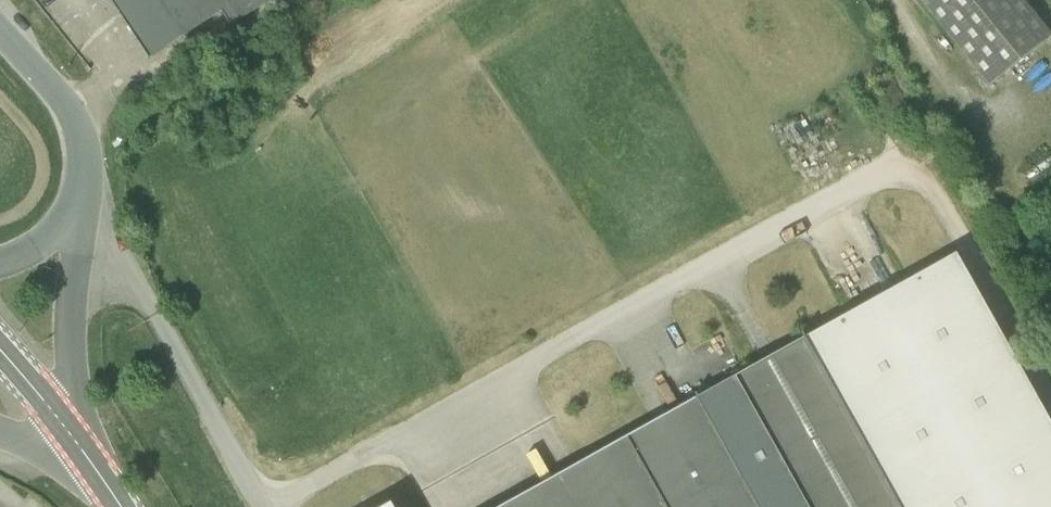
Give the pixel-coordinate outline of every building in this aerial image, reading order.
[(271,0),(111,0),(118,12),(148,58),(220,11),(230,27),(230,26),(271,0)] [(987,87),(1050,36),(1022,0),(917,0),(987,87)] [(504,506),(1050,506),(1050,426),(952,257),(504,506)]
